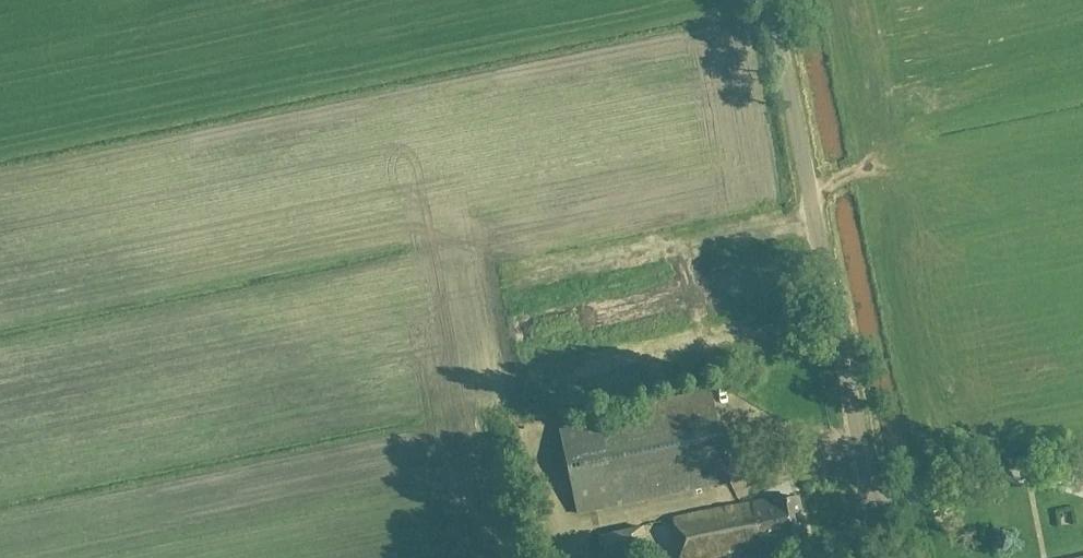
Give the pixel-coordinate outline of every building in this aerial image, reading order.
[(709,390),(558,422),(577,514),(729,481),(709,390)] [(673,520),(680,557),(709,557),(760,547),(760,546),(806,536),(798,498),(776,502),(775,499),(673,520)] [(599,536),(603,557),(647,557),(642,528),(599,536)]
